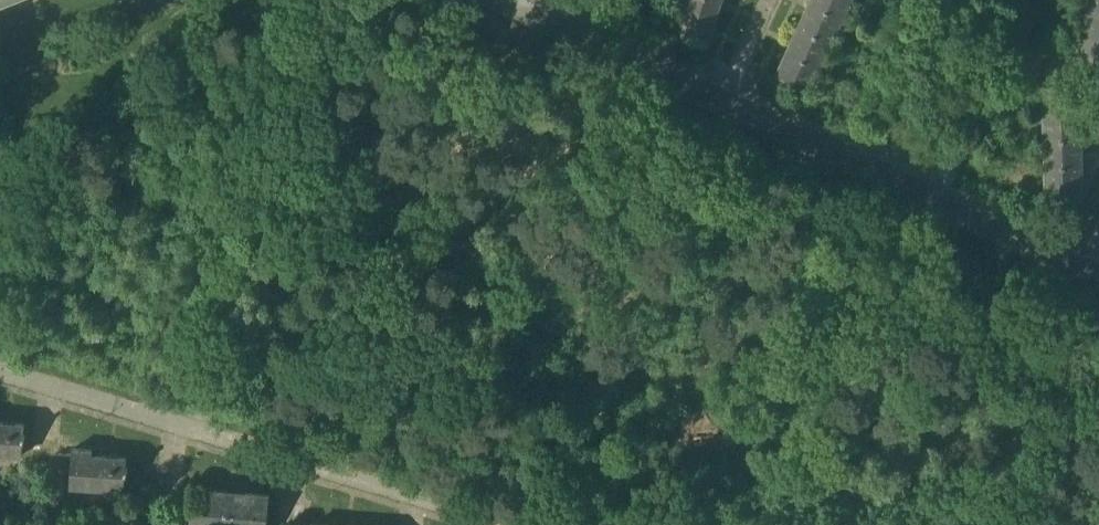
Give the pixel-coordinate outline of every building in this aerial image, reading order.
[(715,0),(679,0),(671,31),(705,40),(715,0)] [(769,75),(808,89),(841,0),(797,0),(769,75)] [(1074,52),(1098,55),(1098,0),(1081,0),(1074,52)] [(1036,186),(1076,186),(1076,96),(1037,96),(1036,186)] [(22,415),(0,415),(0,453),(22,453),(22,415)] [(63,452),(64,490),(111,488),(109,450),(63,452)] [(203,524),(265,524),(268,493),(189,485),(185,523),(203,524)]
